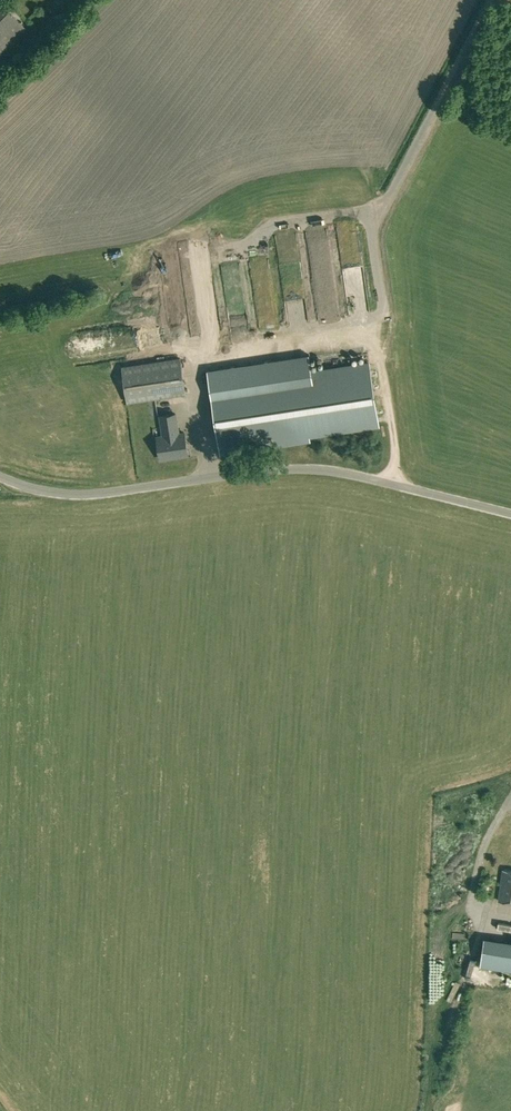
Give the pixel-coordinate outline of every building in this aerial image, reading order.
[(26,28),(0,3),(0,56),(26,28)] [(246,300),(232,302),(233,309),(247,307),(246,300)] [(209,376),(217,427),(221,454),(279,446),(311,441),(310,434),(380,424),(371,361),(312,369),(310,354),(208,370),(209,376)] [(122,367),(127,402),(185,394),(180,358),(122,367)] [(181,456),(180,452),(187,451),(184,432),(174,434),(173,426),(176,426),(174,413),(159,416),(161,428),(166,427),(168,435),(157,437),(160,459),(181,456)] [(503,869),(499,900),(510,902),(510,870),(503,869)] [(481,960),(480,965),(510,970),(510,943),(485,939),(481,960)] [(477,966),(471,967),(473,982),(485,980),(484,972),(478,973),(477,966)]
